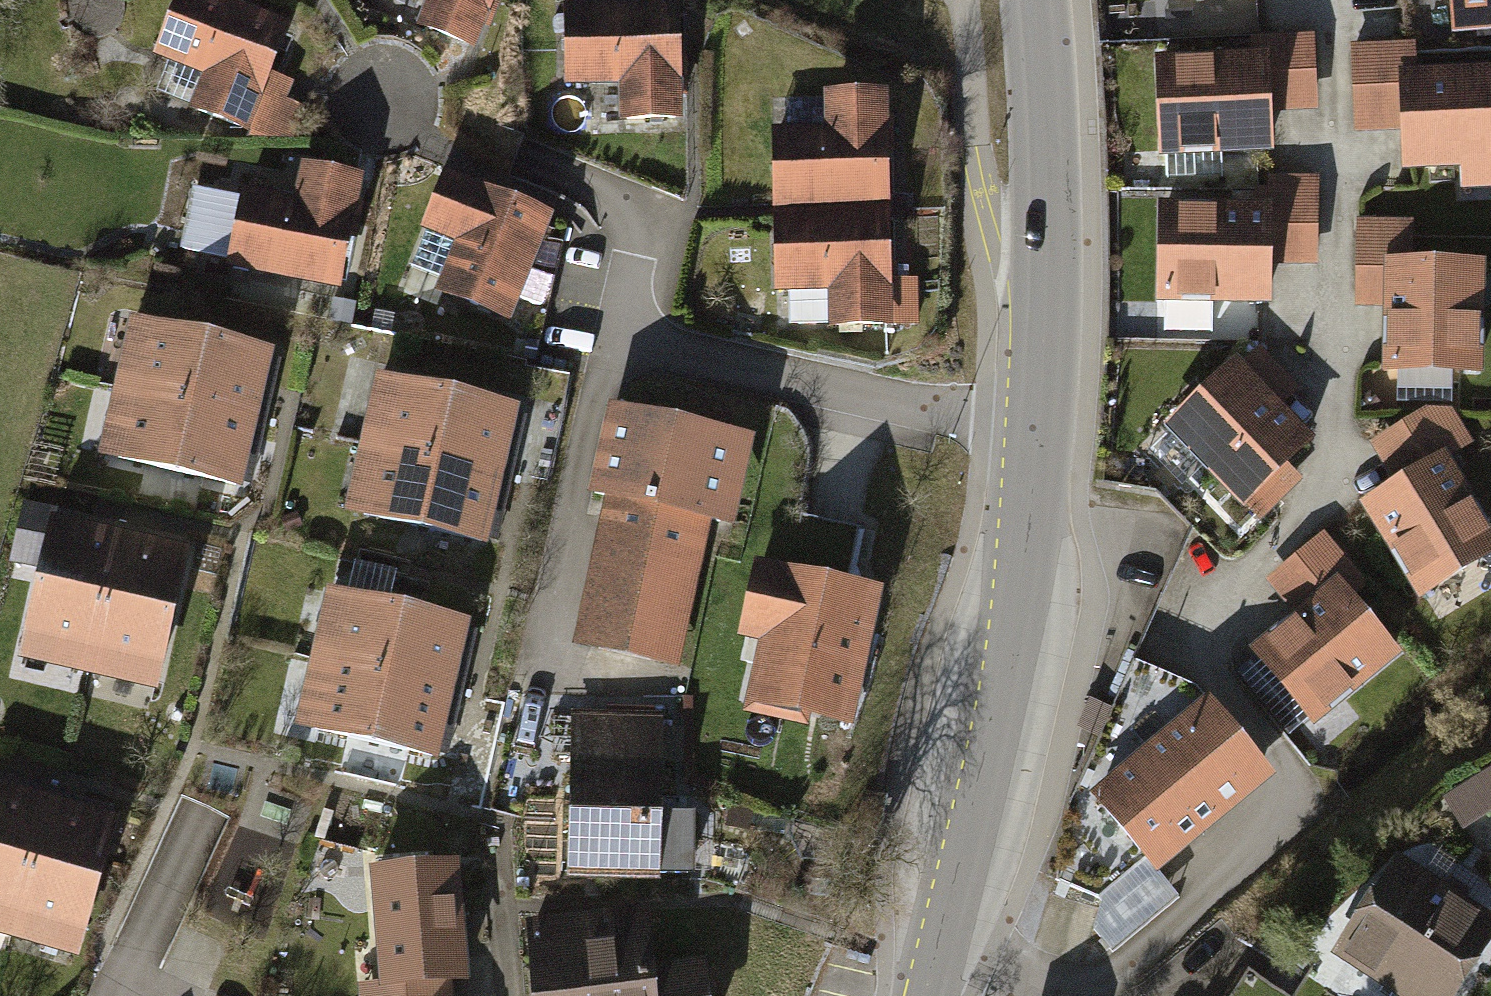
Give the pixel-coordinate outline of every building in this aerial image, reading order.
[(225,0),(186,0),(165,51),(211,70),(194,111),(256,136),(299,30),(225,0)] [(508,0),(447,0),(434,31),(487,52),(508,0)] [(701,124),(694,5),(577,12),(581,89),(633,86),(635,128),(701,124)] [(1249,59),(1160,60),(1161,155),(1275,154),(1274,107),(1313,107),(1312,37),(1249,38),(1249,59)] [(1365,44),(1369,126),(1409,125),(1411,165),(1461,162),(1462,187),(1490,186),(1490,66),(1423,69),(1421,41),(1365,44)] [(907,328),(900,94),(832,97),(833,129),(779,131),(784,291),(837,289),(839,331),(907,328)] [(381,180),(312,166),(304,204),(247,192),(232,266),(359,291),(381,180)] [(561,216),(455,176),(434,230),(463,241),(444,294),(521,323),(561,216)] [(1245,203),(1164,201),(1161,303),(1267,305),(1268,261),(1314,262),(1315,189),(1246,188),(1245,203)] [(1418,216),(1359,216),(1359,302),(1395,302),(1394,381),(1485,381),(1486,263),(1418,263),(1418,216)] [(248,496),(282,355),(136,320),(102,462),(248,496)] [(1240,499),(1308,434),(1275,400),(1292,384),(1252,343),(1167,424),(1240,499)] [(534,416),(386,375),(354,522),(507,551),(534,416)] [(1360,501),(1417,601),(1490,559),(1490,524),(1454,458),(1475,446),(1447,397),(1372,439),(1396,481),(1360,501)] [(742,532),(762,438),(616,408),(595,506),(617,510),(588,651),(687,671),(717,527),(742,532)] [(204,555),(58,518),(21,662),(166,699),(204,555)] [(1324,524),(1264,572),(1293,607),(1247,644),(1311,724),(1400,652),(1364,607),(1381,594),(1324,524)] [(804,703),(841,711),(867,593),(763,571),(750,631),(769,635),(754,706),(801,716),(804,703)] [(481,625),(336,590),(305,731),(449,762),(481,625)] [(1107,706),(1089,697),(1076,725),(1095,733),(1107,706)] [(1160,872),(1280,779),(1215,697),(1096,789),(1160,872)] [(677,875),(672,712),(577,715),(582,877),(677,875)] [(1452,778),(1467,809),(1490,798),(1490,759),(1452,778)] [(0,783),(0,934),(94,965),(140,829),(0,783)] [(1408,856),(1349,951),(1422,995),(1464,995),(1490,952),(1490,907),(1408,856)] [(473,865),(387,871),(397,984),(363,986),(363,995),(455,995),(454,989),(483,986),(473,865)] [(666,907),(531,920),(539,995),(728,995),(724,961),(671,966),(666,907)]
